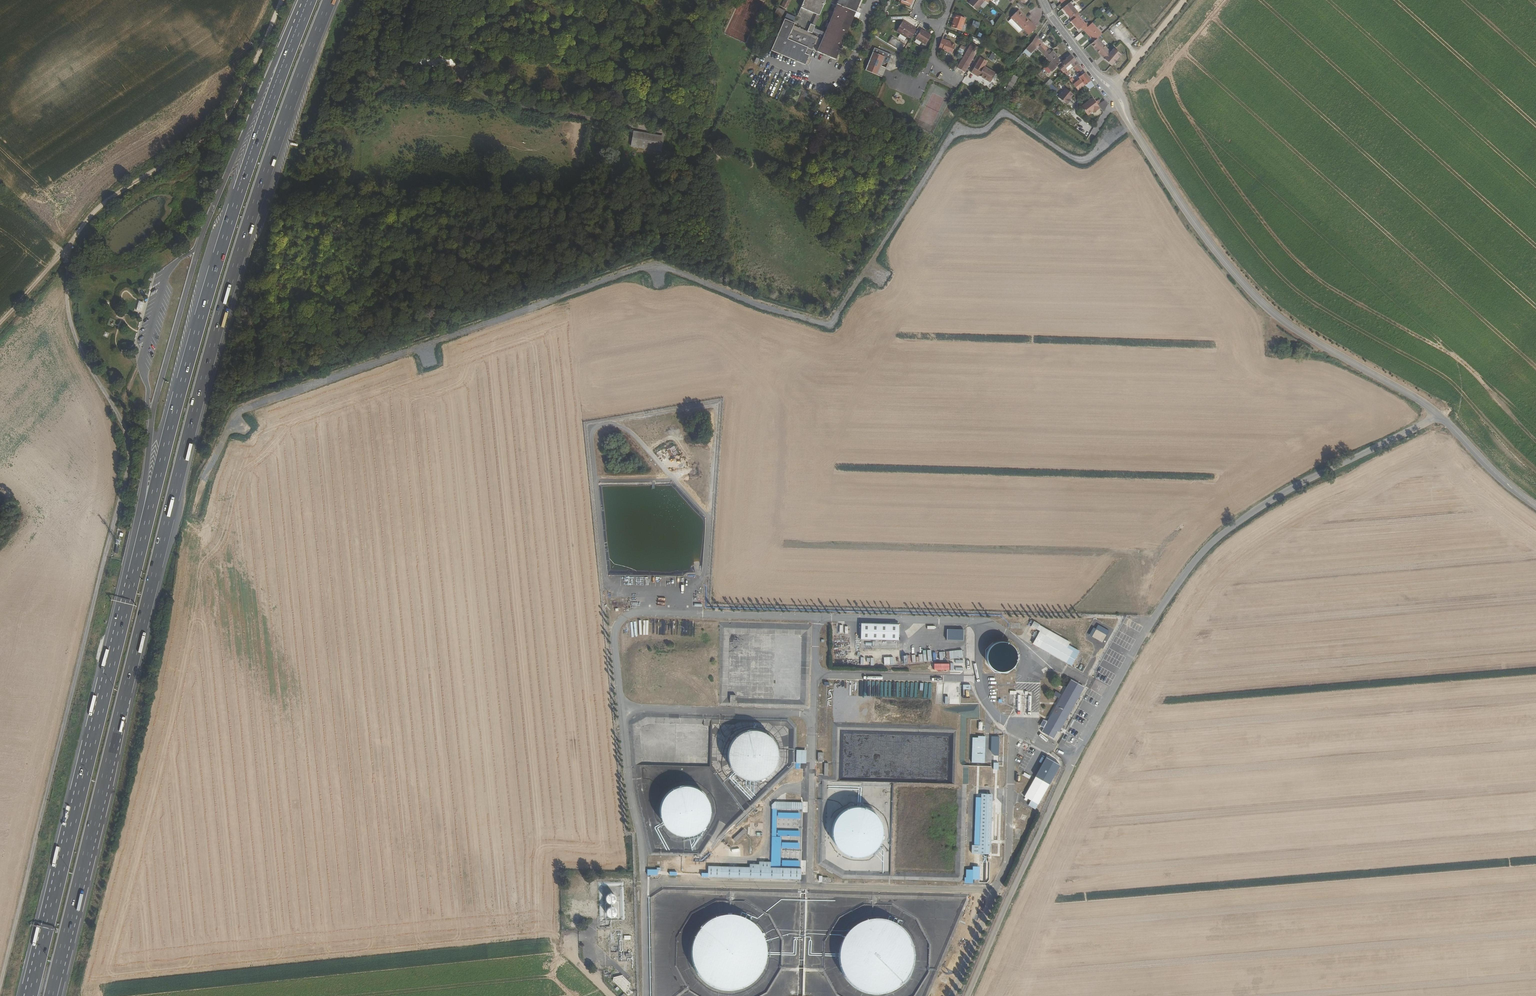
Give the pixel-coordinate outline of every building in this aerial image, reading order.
[(783,21),(809,31),(812,32),(813,30),(815,31),(816,28),(814,27),(826,0),(803,0),(796,17),(786,13),(783,21)] [(824,32),(816,28),(815,31),(823,34),(816,51),(834,58),(860,0),(838,0),(832,12),(829,11),(825,18),(829,20),(828,23),(826,27),(824,32)] [(986,0),(971,0),(969,3),(977,10),(986,0)] [(1073,1),(1065,7),(1074,18),(1080,13),(1081,12),(1073,1)] [(774,15),(779,17),(783,9),(778,7),(774,15)] [(1038,26),(1032,21),(1031,21),(1019,10),(1012,18),(1010,21),(1021,32),(1025,28),(1031,33),(1038,26)] [(1088,21),(1087,22),(1080,13),(1074,18),(1072,19),(1080,28),(1082,26),(1084,29),(1090,24),(1088,21)] [(960,30),(965,18),(955,14),(954,19),(955,19),(952,27),(960,30)] [(902,19),(895,29),(899,32),(905,36),(908,38),(915,27),(902,19)] [(807,47),(811,49),(814,43),(815,39),(816,37),(817,36),(809,32),(809,31),(783,21),(771,50),(805,64),(809,54),(805,53),(807,47)] [(1090,24),(1085,28),(1094,39),(1099,36),(1103,32),(1094,21),(1090,24)] [(930,34),(920,27),(914,36),(924,42),(930,34)] [(899,49),(902,44),(890,36),(887,42),(899,49)] [(1114,47),(1111,51),(1099,36),(1094,39),(1091,42),(1105,58),(1111,64),(1121,53),(1114,47)] [(951,53),(954,44),(950,42),(944,40),(944,39),(941,37),(938,48),(951,53)] [(1037,48),(1049,61),(1054,56),(1043,43),(1042,43),(1038,38),(1034,44),(1037,48)] [(956,67),(964,72),(980,48),(972,43),(956,67)] [(962,54),(965,47),(961,45),(957,51),(962,54)] [(887,61),(890,54),(873,46),(863,68),(875,73),(880,64),(887,61)] [(1077,61),(1072,53),(1066,59),(1071,65),(1073,64),(1073,65),(1077,61)] [(1050,62),(1045,66),(1050,72),(1054,68),(1060,63),(1054,56),(1049,61),(1050,62)] [(1070,72),(1067,68),(1071,65),(1066,59),(1059,66),(1065,73),(1067,76),(1070,74),(1069,73),(1070,72)] [(1073,65),(1079,72),(1083,69),(1077,61),(1073,65)] [(983,68),(976,64),(971,73),(977,77),(978,76),(989,83),(994,74),(983,67),(983,68)] [(1084,84),(1090,79),(1084,71),(1078,75),(1081,80),(1084,84)] [(1013,74),(1005,90),(1010,92),(1018,77),(1013,74)] [(1094,84),(1090,79),(1084,84),(1085,86),(1088,89),(1094,84)] [(1074,85),(1079,91),(1085,86),(1084,84),(1081,80),(1074,85)] [(1055,84),(1056,83),(1054,81),(1052,83),(1047,88),(1053,93),(1056,90),(1052,86),(1054,83),(1055,84)] [(1066,88),(1058,97),(1066,103),(1067,104),(1070,100),(1074,95),(1066,88)] [(1093,97),(1081,106),(1088,116),(1100,108),(1093,97)] [(1108,103),(1104,98),(1099,105),(1104,111),(1108,103)] [(630,148),(661,151),(663,135),(632,132),(630,148)] [(247,237),(250,238),(255,222),(252,221),(247,237)] [(144,302),(138,300),(135,309),(141,311),(144,302)] [(861,624),(860,640),(898,641),(898,625),(861,624)] [(964,629),(947,629),(947,640),(963,641),(964,629)] [(1032,644),(1071,666),(1079,652),(1040,630),(1038,633),(1032,644)] [(1110,639),(1105,648),(1116,654),(1121,645),(1110,639)] [(1007,643),(1005,642),(1001,642),(999,642),(996,643),(994,644),(991,645),(989,647),(988,650),(987,652),(986,655),(986,658),(986,660),(987,663),(989,665),(990,667),(992,669),(995,671),(997,672),(1002,672),(1005,672),(1007,671),(1010,670),(1012,668),(1014,666),(1015,664),(1016,661),(1017,658),(1017,656),(1016,653),(1015,650),(1014,648),(1012,646),(1010,644),(1007,643)] [(923,654),(918,655),(919,662),(932,660),(930,649),(922,651),(923,654)] [(963,658),(962,650),(946,651),(946,659),(963,658)] [(1087,664),(1082,673),(1092,677),(1099,662),(1087,656),(1084,662),(1087,664)] [(884,658),(885,666),(892,665),(891,657),(884,658)] [(1058,733),(1083,688),(1070,681),(1041,733),(1053,740),(1057,733),(1058,733)] [(956,695),(956,684),(936,684),(936,704),(960,704),(959,695),(956,695)] [(1078,709),(1092,714),(1095,705),(1082,700),(1078,709)] [(631,721),(635,764),(667,761),(664,757),(666,755),(660,756),(659,754),(657,756),(657,754),(661,750),(672,749),(675,746),(667,747),(667,746),(660,747),(656,743),(659,740),(656,737),(662,736),(660,734),(664,733),(664,731),(668,730),(672,736),(672,728),(678,727),(677,716),(631,721)] [(760,731),(757,730),(754,730),(751,730),(748,731),(745,732),(742,733),(739,735),(737,736),(735,739),(733,741),(731,744),(730,747),(729,750),(728,753),(728,756),(728,759),(729,762),(730,765),(731,768),(732,771),(734,773),(737,775),(739,777),(742,779),(744,780),(747,781),(750,782),(754,782),(757,782),(760,781),(763,780),(766,779),(769,778),(771,776),(774,773),(775,771),(777,768),(778,765),(779,762),(780,759),(780,756),(780,753),(779,750),(778,747),(777,744),(775,741),(774,739),(771,737),(769,735),(766,733),(763,732),(760,731)] [(976,738),(971,738),(970,763),(983,763),(984,736),(976,736),(976,738)] [(806,750),(796,750),(796,763),(806,763),(806,750)] [(1038,805),(1039,803),(1059,767),(1046,759),(1025,796),(1024,798),(1038,805)] [(968,783),(997,784),(997,772),(981,772),(981,776),(966,776),(966,783),(968,783)] [(660,812),(662,821),(666,828),(673,834),(681,837),(689,837),(698,835),(705,830),(710,823),(712,815),(712,806),(708,798),(703,792),(696,788),(687,786),(679,787),(671,790),(665,796),(661,804),(660,812)] [(991,795),(980,794),(980,803),(977,803),(977,809),(981,809),(979,845),(972,845),(971,854),(989,855),(989,846),(990,846),(991,795)] [(865,809),(862,808),(859,808),(856,808),(853,809),(850,810),(847,811),(844,812),(842,814),(840,817),(838,819),(836,822),(835,824),(834,827),(833,830),(833,833),(833,837),(834,840),(835,843),(836,845),(837,848),(839,851),(841,853),(844,855),(846,856),(849,858),(852,859),(855,859),(859,859),(862,859),(865,859),(868,858),(871,856),(873,855),(876,853),(878,851),(880,848),(881,846),(883,843),(884,840),(884,837),(884,834),(884,831),(884,828),(883,825),(881,822),(880,819),(878,817),(876,815),(873,813),(871,811),(868,810),(865,809)] [(750,867),(708,866),(708,873),(708,877),(801,880),(801,868),(770,868),(771,862),(759,862),(759,864),(750,864),(750,867)] [(965,869),(964,883),(973,884),(973,880),(979,880),(980,866),(972,866),(972,870),(965,869)] [(612,893),(611,893),(609,893),(608,894),(607,895),(606,895),(606,896),(605,897),(605,898),(606,899),(606,900),(607,902),(608,903),(609,903),(610,903),(611,903),(612,903),(614,902),(615,902),(615,901),(616,900),(616,899),(616,898),(616,897),(616,896),(615,895),(614,894),(613,893),(612,893)] [(612,907),(611,907),(611,906),(609,907),(608,907),(607,908),(606,909),(606,910),(605,911),(605,913),(606,914),(607,916),(608,917),(609,917),(610,917),(611,917),(612,917),(613,917),(614,916),(615,915),(615,914),(616,913),(616,911),(616,910),(615,909),(615,908),(614,907),(613,907),(612,907)] [(738,915),(734,914),(729,914),(725,914),(721,915),(717,916),(713,918),(709,920),(705,923),(702,926),(699,929),(697,933),(695,937),(694,941),(693,946),(693,950),(693,954),(694,959),(695,963),(697,967),(699,971),(702,974),(705,977),(708,980),(712,982),(716,984),(720,986),(724,987),(729,987),(734,987),(738,986),(742,984),(746,983),(750,980),(753,978),(756,975),(759,971),(761,967),(763,963),(764,959),(765,955),(765,950),(765,946),(764,942),(763,938),(761,934),(759,930),(756,926),(753,923),(750,920),(746,918),(742,916),(738,915)] [(890,920),(886,919),(882,918),(879,918),(874,919),(870,919),(866,921),(862,923),(858,925),(854,928),(851,931),(848,934),(846,938),(844,942),(843,946),(842,951),(842,955),(842,960),(843,964),(844,968),(846,972),(848,976),(851,980),(854,983),(857,986),(861,988),(865,990),(869,992),(873,992),(882,993),(887,992),(891,991),(895,989),(899,987),(903,984),(906,981),(909,978),(911,974),(913,970),(915,966),(916,962),(916,957),(916,953),(916,949),(915,944),(913,940),(911,936),(908,933),(905,929),(902,926),(898,924),(895,922),(890,920)] [(621,976),(613,978),(612,982),(624,993),(627,995),(630,995),(630,992),(628,990),(630,984),(621,976)]
